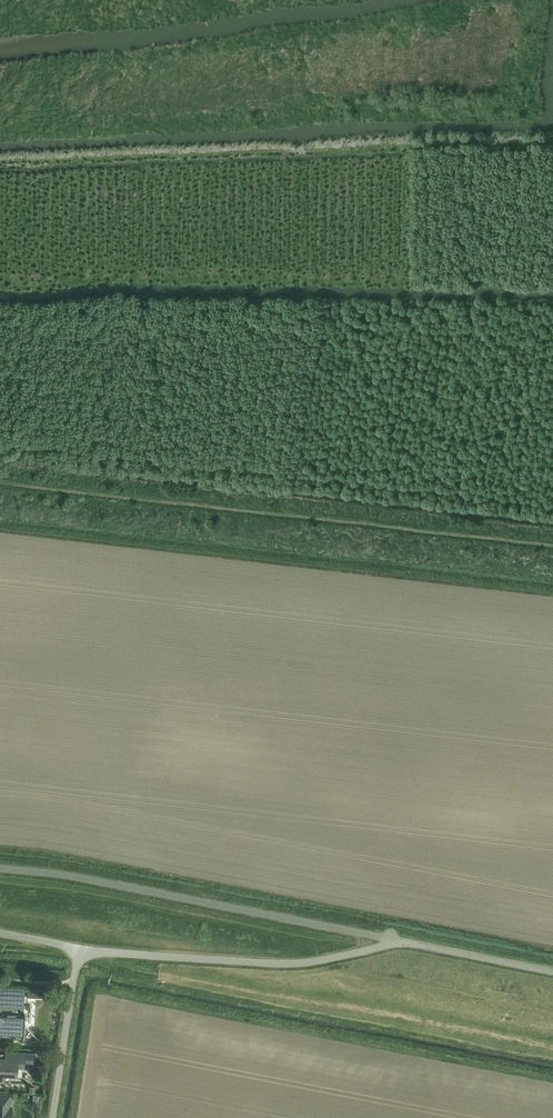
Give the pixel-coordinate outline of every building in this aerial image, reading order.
[(25,988),(0,987),(0,1037),(22,1038),(22,1039),(23,1039),(39,1040),(39,1039),(24,1023),(25,1012),(24,1012),(25,988)] [(27,988),(27,997),(35,998),(35,989),(27,988)] [(33,1054),(6,1052),(6,1054),(2,1054),(2,1058),(0,1058),(0,1081),(5,1081),(5,1075),(16,1075),(17,1067),(24,1068),(24,1061),(33,1062),(33,1054)] [(11,1095),(0,1094),(0,1117),(11,1117),(11,1106),(10,1106),(11,1095)]
